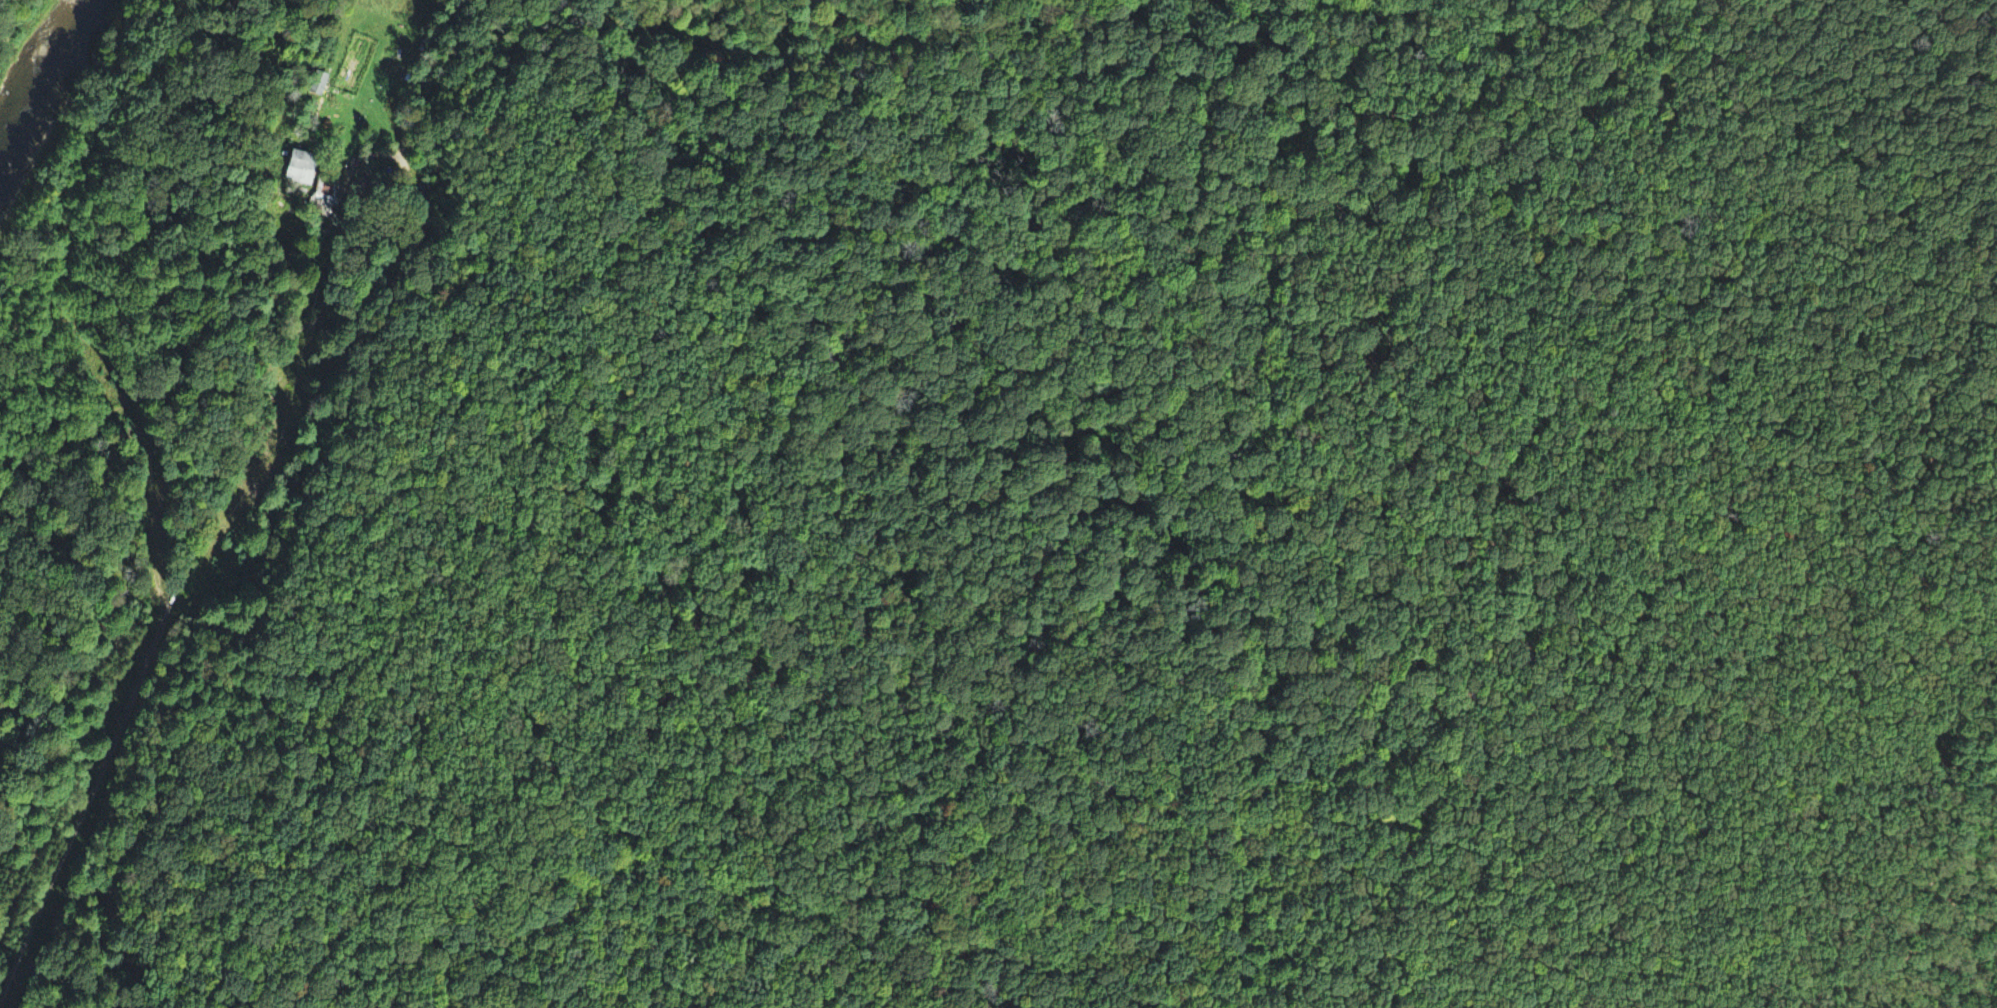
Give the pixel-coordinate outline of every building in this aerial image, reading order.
[(315,159),(306,186),(274,175),(283,148),(315,159)]
